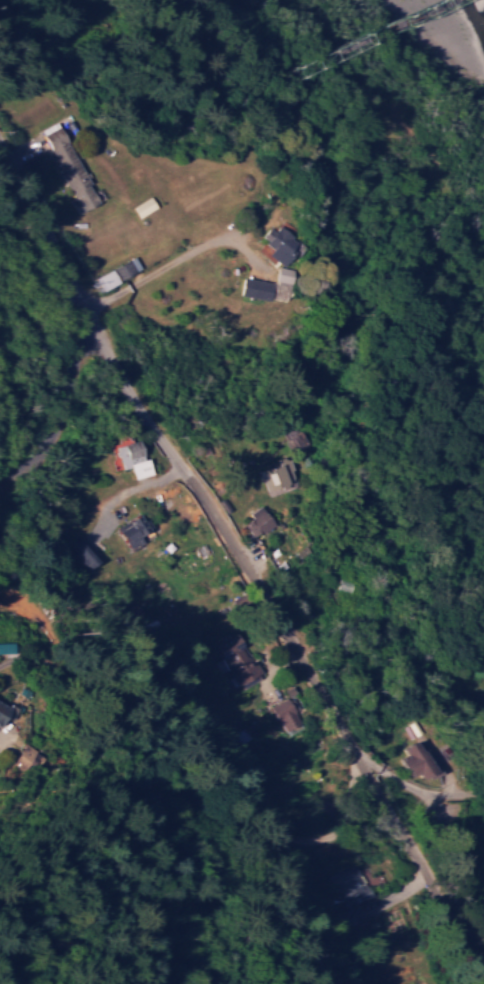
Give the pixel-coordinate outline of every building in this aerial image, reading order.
[(44,133),(79,212),(97,204),(62,125),(44,133)] [(157,206),(151,196),(133,207),(140,217),(157,206)] [(296,253),(292,249),(298,242),(281,226),(275,232),(271,228),(261,238),(288,263),(296,253)] [(95,276),(102,289),(142,270),(135,257),(95,276)] [(291,268),(276,267),(273,299),(288,300),(291,268)] [(241,295),(268,301),(272,282),(245,276),(241,295)] [(152,473),(147,457),(144,458),(139,439),(116,446),(122,469),(131,466),(134,478),(152,473)] [(240,517),(251,538),(275,526),(263,504),(240,517)] [(148,534),(139,516),(118,526),(127,544),(148,534)] [(15,653),(14,642),(0,643),(0,654),(15,653)] [(285,732),(301,725),(288,697),(272,704),(285,732)] [(0,701),(0,724),(8,727),(16,707),(0,701)] [(408,779),(428,768),(412,739),(399,746),(404,755),(396,759),(408,779)] [(31,770),(42,755),(27,744),(16,758),(31,770)]
